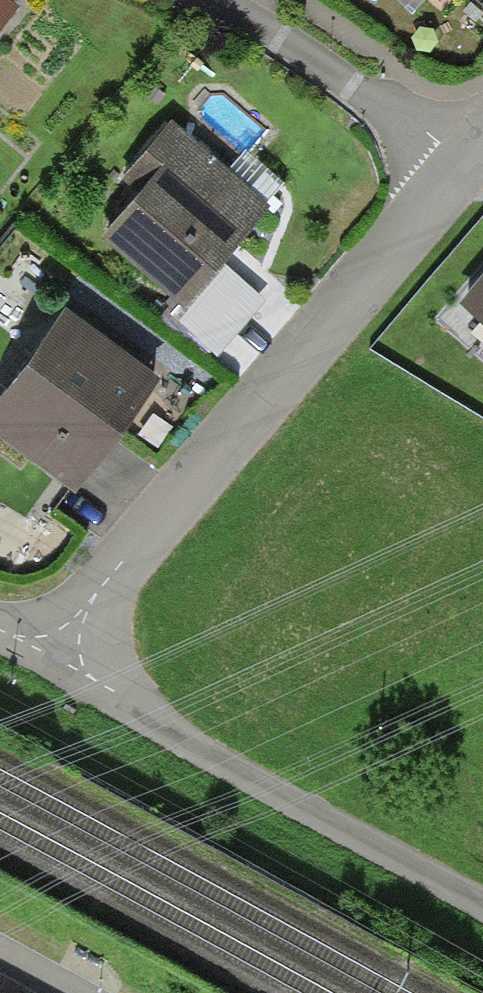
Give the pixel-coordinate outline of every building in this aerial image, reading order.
[(19,6),(11,0),(0,0),(0,30),(19,6)] [(270,206),(173,118),(118,185),(136,198),(101,237),(187,312),(232,254),(270,206)] [(459,304),(482,324),(482,275),(459,304)] [(65,307),(0,396),(0,438),(75,492),(104,451),(161,380),(65,307)]
